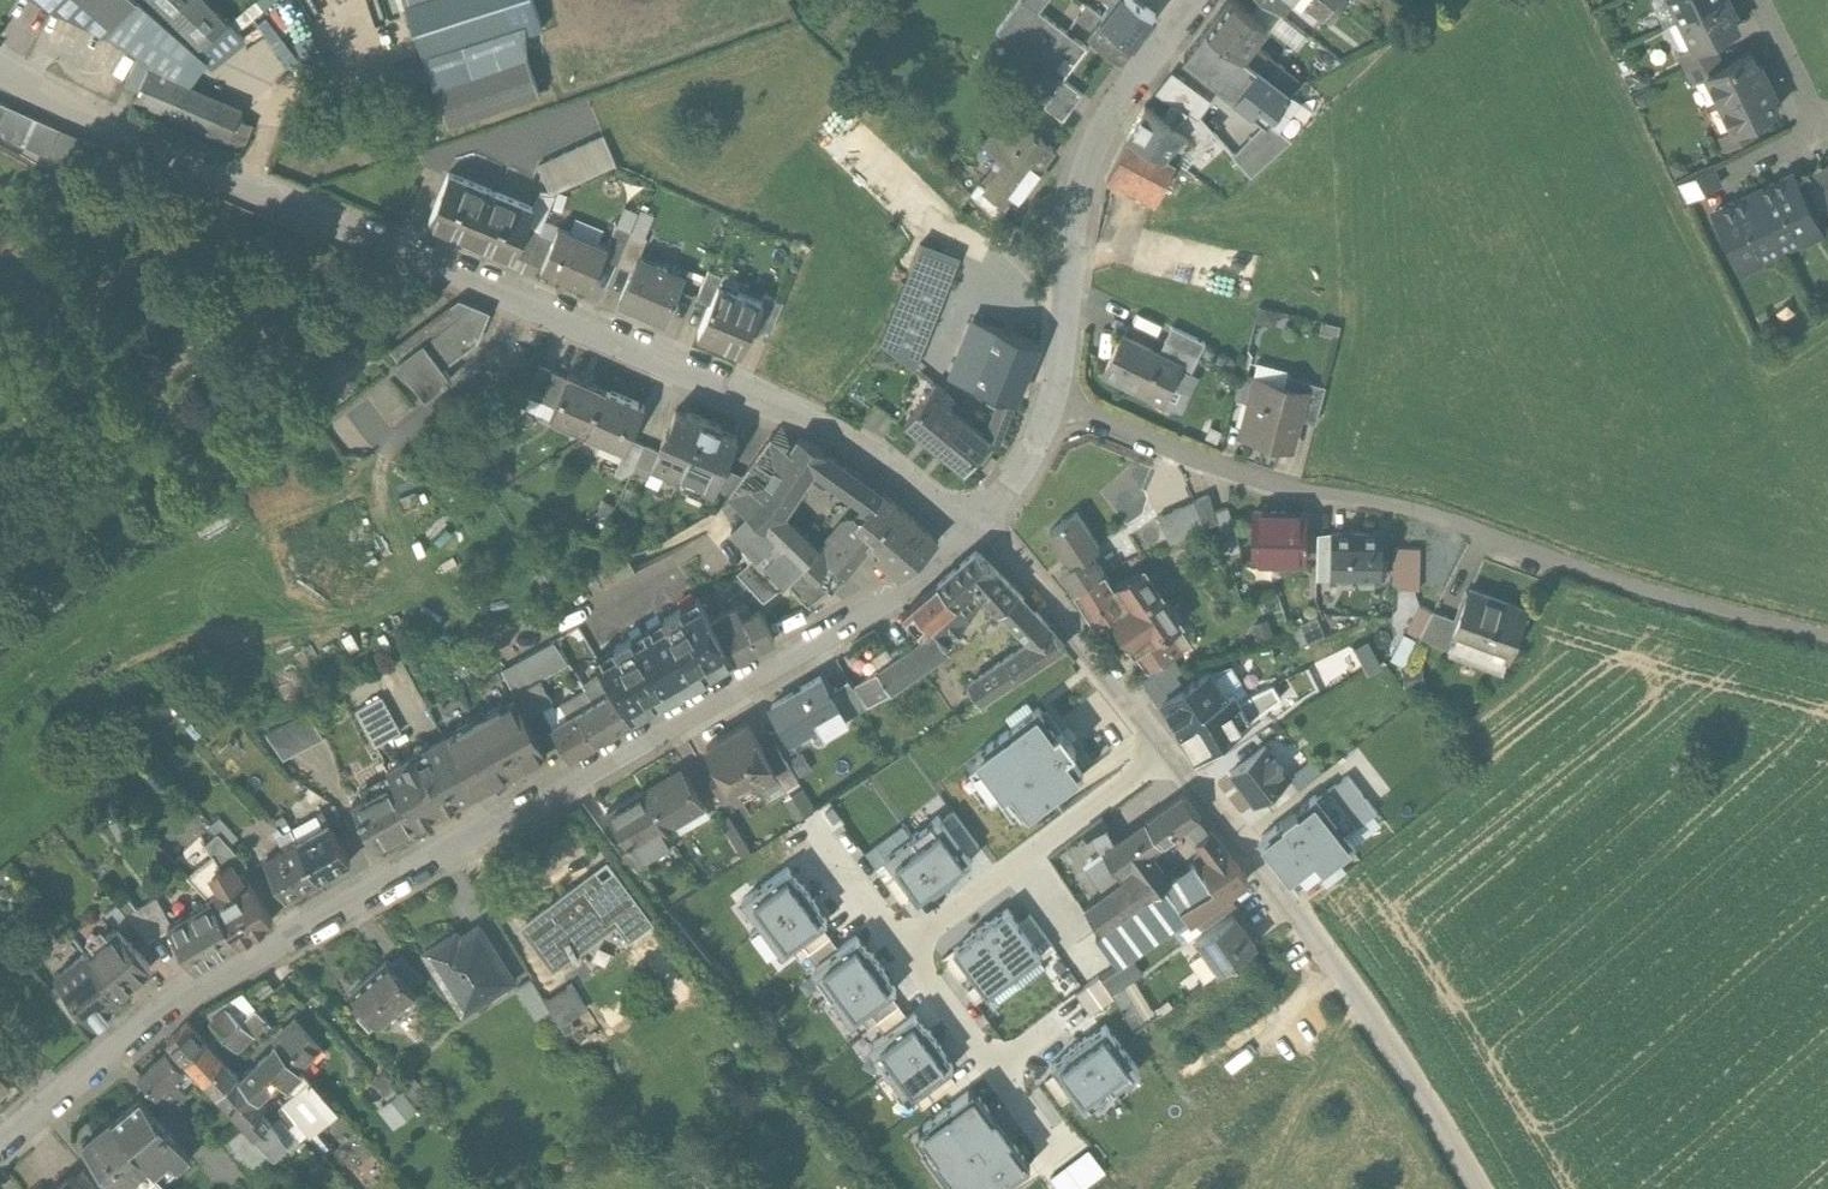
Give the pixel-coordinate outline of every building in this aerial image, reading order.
[(117,17),(104,33),(138,55),(176,82),(198,48),(143,0),(97,0),(117,17)] [(198,48),(231,20),(210,0),(143,0),(198,48)] [(409,3),(424,50),(508,23),(501,2),(508,0),(418,0),(409,3)] [(1033,79),(1053,93),(1063,80),(1085,48),(1038,13),(1047,0),(1022,0),(999,33),(1042,66),(1033,79)] [(1134,42),(1155,14),(1136,0),(1106,0),(1111,4),(1101,17),(1134,42)] [(1239,0),(1228,0),(1206,28),(1256,68),(1268,53),(1253,41),(1262,29),(1267,23),(1239,0)] [(1319,0),(1307,0),(1307,3),(1313,8),(1319,0)] [(1327,0),(1319,0),(1313,8),(1329,21),(1333,15),(1329,12),(1334,6),(1327,0)] [(1334,6),(1339,10),(1346,0),(1345,0),(1338,0),(1334,6)] [(1728,0),(1722,0),(1680,20),(1667,26),(1680,53),(1693,47),(1694,48),(1710,40),(1737,27),(1731,14),(1734,13),(1728,0)] [(1722,0),(1670,0),(1680,20),(1722,0)] [(1134,42),(1101,17),(1087,34),(1121,59),(1134,42)] [(1286,18),(1277,30),(1296,46),(1306,34),(1286,18)] [(1272,27),(1267,23),(1262,29),(1267,33),(1272,27)] [(1352,27),(1347,34),(1356,40),(1361,33),(1352,27)] [(1235,97),(1257,69),(1256,68),(1206,28),(1183,57),(1235,97)] [(1686,68),(1716,53),(1710,40),(1694,48),(1693,47),(1680,53),(1679,54),(1686,68)] [(1256,68),(1257,69),(1284,90),(1286,89),(1296,84),(1288,78),(1293,73),(1268,53),(1256,68)] [(1706,74),(1723,66),(1716,53),(1686,68),(1693,82),(1707,75),(1706,74)] [(1720,102),(1766,80),(1759,65),(1756,66),(1750,53),(1723,66),(1706,74),(1707,75),(1720,102)] [(540,91),(527,55),(436,87),(449,123),(540,91)] [(1284,90),(1257,69),(1235,97),(1266,121),(1279,131),(1280,130),(1301,102),(1286,89),(1284,90)] [(1211,100),(1172,72),(1156,92),(1174,104),(1197,119),(1200,115),(1211,100)] [(240,113),(151,74),(137,105),(227,144),(240,113)] [(1063,80),(1053,93),(1045,105),(1065,119),(1082,94),(1063,80)] [(1774,95),(1766,80),(1720,102),(1733,129),(1734,130),(1750,123),(1777,110),(1771,97),(1774,95)] [(1164,119),(1144,107),(1127,137),(1128,137),(1176,161),(1182,166),(1218,136),(1214,131),(1200,115),(1197,119),(1174,104),(1164,119)] [(4,110),(0,118),(0,135),(4,137),(2,141),(66,169),(88,147),(4,110)] [(1054,148),(1008,114),(986,145),(1006,159),(986,186),(985,188),(1005,202),(1009,197),(1021,206),(1046,171),(1040,167),(1054,148)] [(1280,130),(1279,131),(1266,121),(1233,155),(1252,177),(1292,140),(1280,130)] [(1750,123),(1734,130),(1733,129),(1719,136),(1726,150),(1756,136),(1750,123)] [(615,160),(604,136),(540,164),(551,189),(615,160)] [(1176,161),(1128,137),(1107,180),(1156,202),(1176,161)] [(1711,168),(1681,183),(1689,200),(1719,185),(1711,168)] [(1827,206),(1827,182),(1822,171),(1805,179),(1820,209),(1827,206)] [(1792,174),(1753,193),(1780,249),(1801,240),(1797,231),(1815,222),(1792,174)] [(532,211),(450,176),(430,223),(513,257),(526,226),(532,211)] [(985,188),(986,186),(980,182),(971,194),(992,214),(995,216),(1005,202),(985,188)] [(1780,249),(1753,193),(1713,212),(1737,260),(1755,251),(1759,259),(1780,249)] [(539,232),(526,226),(513,257),(526,263),(527,260),(539,233),(539,232)] [(617,226),(608,250),(609,250),(605,260),(618,265),(632,233),(617,226)] [(608,250),(559,229),(555,240),(543,267),(543,269),(592,289),(605,260),(609,250),(608,250)] [(555,240),(539,233),(527,260),(543,267),(555,240)] [(648,239),(632,233),(618,265),(632,271),(638,258),(640,259),(648,239)] [(914,264),(948,278),(956,259),(922,245),(914,264)] [(640,259),(638,258),(632,271),(620,302),(667,321),(682,284),(665,277),(668,271),(640,259)] [(948,278),(914,264),(882,340),(910,363),(948,278)] [(711,305),(719,285),(720,286),(724,276),(709,270),(697,299),(711,305)] [(720,286),(719,285),(711,305),(698,335),(744,354),(756,324),(765,304),(762,303),(720,286)] [(762,303),(765,304),(756,324),(774,331),(786,302),(766,294),(762,303)] [(491,315),(460,302),(388,353),(424,400),(449,382),(441,371),(477,345),(491,315)] [(477,345),(486,357),(501,320),(491,315),(477,345)] [(1039,342),(974,318),(951,377),(1003,396),(996,415),(1008,420),(1039,342)] [(1165,341),(1199,357),(1206,343),(1172,327),(1165,341)] [(1158,355),(1120,338),(1102,376),(1164,406),(1182,368),(1182,367),(1158,355)] [(1158,355),(1182,367),(1182,368),(1191,373),(1199,357),(1165,341),(1158,355)] [(441,371),(449,382),(486,357),(477,345),(441,371)] [(543,402),(555,373),(540,366),(527,395),(543,402)] [(556,408),(569,379),(555,373),(543,402),(556,408)] [(589,431),(607,390),(570,374),(569,379),(556,408),(551,419),(588,435),(589,431)] [(1306,392),(1299,419),(1316,424),(1325,387),(1288,377),(1286,387),(1306,392)] [(937,385),(945,391),(947,385),(939,379),(935,384),(937,385)] [(1286,387),(1257,380),(1251,403),(1258,405),(1250,437),(1292,447),(1299,419),(1306,392),(1286,387)] [(907,424),(938,447),(961,417),(948,406),(952,397),(945,391),(937,385),(907,424)] [(644,407),(607,390),(589,431),(608,439),(606,444),(624,451),(625,452),(630,439),(644,407)] [(723,428),(687,413),(685,417),(676,413),(659,451),(652,467),(653,468),(666,473),(664,477),(701,492),(703,488),(714,493),(737,440),(721,433),(723,428)] [(1008,420),(996,415),(987,436),(987,437),(988,436),(995,439),(996,439),(997,439),(998,439),(999,439),(1000,438),(1001,438),(1001,437),(1008,420)] [(987,436),(961,417),(938,447),(963,468),(987,437),(987,436)] [(824,453),(799,439),(792,450),(770,438),(726,498),(779,544),(794,528),(783,518),(788,515),(807,483),(811,486),(817,477),(851,502),(852,500),(864,482),(824,453)] [(632,473),(644,445),(630,439),(625,452),(624,451),(614,475),(622,478),(632,473)] [(652,467),(659,451),(644,445),(632,473),(648,480),(653,468),(652,467)] [(883,495),(864,482),(852,500),(870,513),(883,495)] [(922,528),(883,495),(870,513),(861,525),(851,538),(867,551),(901,579),(912,570),(938,544),(922,528)] [(1209,495),(1194,501),(1205,527),(1217,522),(1214,513),(1209,495)] [(1205,527),(1194,501),(1159,517),(1171,543),(1205,527)] [(1228,509),(1214,513),(1217,522),(1222,541),(1236,537),(1228,509)] [(1304,513),(1254,512),(1252,560),(1303,562),(1304,513)] [(629,557),(642,582),(701,551),(705,559),(726,547),(709,515),(629,557)] [(1075,592),(1105,572),(1103,571),(1123,558),(1116,549),(1103,557),(1100,553),(1093,556),(1090,552),(1096,547),(1073,515),(1047,534),(1070,566),(1052,580),(1067,597),(1075,592)] [(802,569),(819,551),(794,528),(779,544),(762,563),(787,586),(788,584),(802,569)] [(1378,581),(1379,534),(1331,533),(1331,539),(1329,580),(1378,581)] [(839,552),(827,542),(819,551),(802,569),(826,590),(829,593),(867,551),(851,538),(839,552)] [(1317,580),(1329,580),(1331,539),(1318,539),(1317,580)] [(1116,549),(1123,558),(1137,552),(1128,541),(1116,549)] [(1419,589),(1420,548),(1394,547),(1393,589),(1419,589)] [(936,635),(945,646),(969,624),(964,618),(982,596),(1004,618),(1023,599),(976,552),(937,585),(956,605),(930,628),(936,635)] [(826,590),(802,569),(788,584),(810,608),(826,590)] [(1155,603),(1151,597),(1153,589),(1145,577),(1139,576),(1131,581),(1129,578),(1117,586),(1105,572),(1075,592),(1096,624),(1106,616),(1126,642),(1123,644),(1121,649),(1126,655),(1132,655),(1135,653),(1172,627),(1176,624),(1163,604),(1155,603)] [(928,626),(930,628),(956,605),(937,585),(902,615),(920,634),(928,626)] [(1525,611),(1468,590),(1456,621),(1451,636),(1453,637),(1482,648),(1477,663),(1502,672),(1506,659),(1507,659),(1525,611)] [(596,659),(635,720),(734,661),(713,623),(697,599),(596,659)] [(713,623),(734,661),(775,639),(760,611),(742,620),(736,608),(713,621),(713,623)] [(1418,639),(1448,650),(1453,637),(1451,636),(1456,621),(1432,612),(1418,639)] [(984,701),(1065,647),(1036,613),(1018,632),(1031,645),(972,683),(984,701)] [(1324,636),(1317,619),(1289,630),(1296,648),(1324,636)] [(1177,636),(1172,627),(1135,653),(1149,671),(1192,647),(1182,633),(1177,636)] [(866,679),(879,699),(948,651),(945,646),(936,635),(880,674),(878,671),(866,679)] [(1448,650),(1477,663),(1482,648),(1453,637),(1448,650)] [(1364,641),(1353,647),(1361,661),(1371,654),(1364,641)] [(1250,695),(1231,668),(1211,672),(1162,702),(1177,726),(1233,693),(1238,701),(1250,695)] [(829,693),(820,678),(771,707),(782,726),(789,738),(807,728),(814,739),(846,720),(838,709),(829,693)] [(865,709),(879,699),(866,679),(852,688),(865,709)] [(848,682),(829,693),(838,709),(844,705),(851,718),(865,709),(852,688),(848,682)] [(1176,727),(1196,761),(1281,700),(1272,685),(1250,695),(1238,701),(1233,693),(1177,726),(1176,727)] [(594,743),(634,720),(615,691),(576,714),(594,743)] [(399,732),(380,698),(355,711),(374,746),(399,732)] [(459,729),(443,738),(474,793),(548,752),(527,715),(527,716),(517,698),(500,707),(502,710),(491,715),(488,710),(469,721),(471,726),(460,732),(459,729)] [(1024,819),(1052,799),(1052,798),(1052,797),(1060,791),(1061,792),(1083,775),(1069,756),(1075,750),(1060,730),(1056,733),(1038,709),(976,754),(976,755),(980,760),(970,767),(993,799),(1004,792),(1024,819)] [(323,737),(306,713),(265,734),(283,759),(323,737)] [(571,757),(594,743),(576,714),(554,727),(571,757)] [(764,753),(747,724),(707,747),(722,772),(735,795),(736,796),(776,773),(764,753)] [(769,733),(776,746),(785,760),(797,752),(789,738),(782,726),(769,733)] [(417,824),(474,793),(443,738),(387,769),(394,782),(417,824)] [(764,753),(776,773),(785,789),(798,781),(785,760),(776,746),(764,753)] [(1290,779),(1265,747),(1230,774),(1255,806),(1290,779)] [(980,760),(976,755),(938,784),(997,862),(1063,813),(1052,799),(1024,819),(1004,792),(993,799),(970,767),(980,760)] [(722,803),(735,795),(722,772),(708,780),(722,803)] [(704,807),(685,774),(676,780),(673,775),(645,791),(667,829),(704,807)] [(1377,812),(1348,776),(1317,799),(1315,796),(1258,840),(1298,892),(1355,847),(1346,836),(1377,812)] [(375,848),(417,824),(394,782),(352,806),(375,848)] [(799,818),(817,806),(804,788),(787,799),(799,818)] [(667,829),(645,791),(606,814),(631,847),(641,860),(642,859),(674,840),(667,829)] [(1195,845),(1211,832),(1183,796),(1147,822),(1162,844),(1184,829),(1195,845)] [(1151,853),(1162,844),(1147,822),(1107,850),(1117,867),(1103,877),(1110,889),(1121,882),(1134,905),(1164,885),(1171,881),(1151,853)] [(330,826),(298,844),(318,879),(350,862),(330,826)] [(1248,881),(1211,832),(1195,845),(1210,861),(1198,869),(1214,889),(1180,909),(1187,919),(1189,923),(1198,917),(1228,896),(1248,881)] [(232,863),(238,874),(248,865),(219,833),(205,845),(212,856),(222,868),(232,863)] [(946,883),(911,836),(884,856),(918,901),(931,891),(933,893),(946,883)] [(318,879),(298,844),(267,861),(287,896),(318,879)] [(642,859),(641,860),(631,847),(619,856),(637,880),(650,870),(642,859)] [(187,875),(210,899),(211,900),(212,900),(219,907),(239,940),(238,940),(239,941),(273,921),(249,883),(245,885),(238,874),(232,863),(222,868),(212,856),(187,875)] [(649,920),(612,871),(593,885),(587,877),(572,889),(526,923),(556,963),(578,947),(572,939),(609,911),(628,935),(649,920)] [(1095,931),(1120,965),(1187,919),(1180,909),(1164,885),(1134,905),(1121,882),(1110,889),(1091,904),(1105,925),(1095,931)] [(819,905),(809,892),(762,927),(782,954),(827,920),(817,906),(819,905)] [(1236,907),(1228,896),(1198,917),(1206,929),(1236,907)] [(172,927),(169,923),(170,923),(158,901),(139,911),(129,899),(119,905),(137,928),(148,941),(172,927)] [(211,900),(210,899),(170,923),(169,923),(172,927),(194,966),(238,940),(239,940),(219,907),(212,900),(211,900)] [(126,937),(137,928),(119,905),(117,903),(104,913),(116,929),(118,927),(126,937)] [(992,917),(978,927),(1014,974),(1040,954),(1007,909),(993,920),(992,917)] [(1199,940),(1221,971),(1255,947),(1233,915),(1199,940)] [(513,981),(479,926),(450,944),(446,938),(424,952),(451,995),(463,987),(474,1005),(513,981)] [(126,937),(118,927),(116,929),(86,953),(117,992),(149,966),(126,937)] [(987,994),(1014,974),(978,927),(965,937),(967,939),(953,949),(987,994)] [(811,968),(831,996),(878,960),(868,947),(866,949),(856,935),(811,968)] [(117,992),(86,953),(85,951),(55,975),(60,983),(85,1013),(91,1020),(93,1018),(96,1022),(112,1010),(109,1006),(121,996),(117,992)] [(392,965),(410,985),(422,974),(404,955),(392,965)] [(888,974),(878,960),(831,996),(851,1022),(896,989),(886,975),(888,974)] [(392,965),(388,961),(352,994),(380,1025),(416,992),(410,985),(392,965)] [(1101,979),(1110,991),(1122,983),(1113,970),(1101,979)] [(1099,976),(1076,993),(1091,1014),(1114,998),(1110,991),(1101,979),(1099,976)] [(544,999),(531,979),(516,988),(535,1019),(550,1009),(544,999)] [(572,982),(544,999),(550,1009),(565,1033),(576,1027),(570,1017),(587,1006),(572,982)] [(49,992),(73,1022),(85,1013),(60,983),(49,992)] [(1114,996),(1125,1011),(1136,1003),(1125,988),(1114,996)] [(229,1038),(243,1022),(229,1006),(213,1022),(229,1038)] [(262,1027),(265,1030),(270,1026),(254,1009),(243,1022),(229,1038),(239,1049),(262,1027)] [(923,1026),(913,1012),(868,1046),(888,1073),(935,1037),(925,1024),(923,1026)] [(277,1044),(288,1056),(311,1035),(296,1019),(274,1040),(277,1044)] [(186,1061),(205,1043),(187,1023),(167,1041),(186,1061)] [(1089,1033),(1076,1043),(1111,1090),(1138,1069),(1105,1024),(1091,1035),(1089,1033)] [(935,1037),(888,1073),(909,1100),(954,1066),(943,1052),(945,1050),(935,1037)] [(204,1081),(224,1063),(205,1043),(186,1061),(204,1081)] [(1111,1090),(1076,1043),(1064,1052),(1065,1055),(1051,1065),(1084,1110),(1111,1090)] [(240,1080),(260,1099),(280,1079),(284,1083),(290,1077),(299,1068),(288,1056),(277,1044),(240,1080)] [(168,1084),(183,1071),(167,1053),(139,1077),(155,1095),(168,1084)] [(217,1094),(236,1076),(224,1063),(204,1081),(217,1094)] [(338,1110),(299,1068),(290,1077),(299,1088),(328,1120),(338,1110)] [(0,1071),(0,1092),(11,1084),(0,1071)] [(260,1099),(240,1080),(236,1076),(217,1094),(240,1118),(260,1099)] [(176,1093),(168,1084),(155,1095),(169,1111),(186,1097),(180,1090),(176,1093)] [(972,1087),(918,1128),(963,1188),(998,1188),(1030,1165),(972,1087)] [(310,1138),(328,1120),(299,1088),(282,1104),(283,1105),(297,1122),(307,1134),(310,1138)] [(406,1089),(381,1104),(393,1124),(418,1108),(406,1089)] [(141,1098),(112,1122),(148,1166),(162,1183),(191,1159),(141,1098)] [(240,1118),(250,1127),(248,1129),(270,1152),(284,1139),(272,1124),(258,1110),(264,1104),(260,1099),(240,1118)] [(289,1129),(297,1122),(283,1105),(274,1112),(289,1129)] [(112,1122),(82,1147),(117,1188),(120,1188),(148,1166),(112,1122)] [(294,1146),(307,1134),(297,1122),(289,1129),(294,1146)] [(274,1156),(244,1125),(224,1145),(252,1177),(274,1156)] [(70,1177),(55,1188),(80,1188),(70,1177)]
